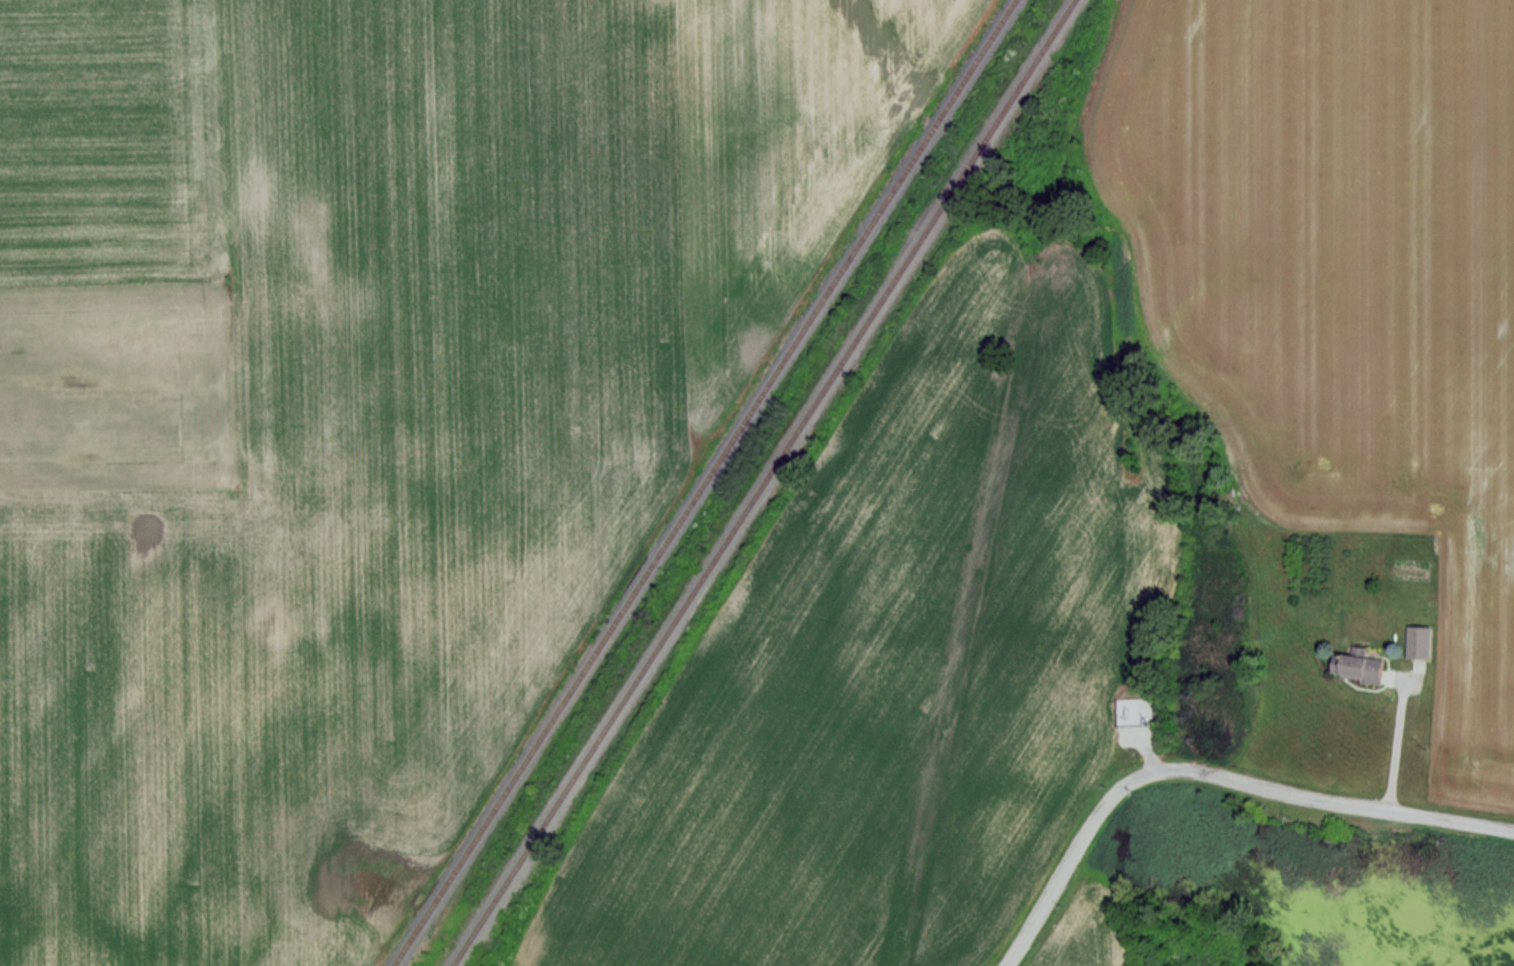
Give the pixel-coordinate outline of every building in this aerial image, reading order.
[(1407,657),(1409,625),(1431,626),(1430,658),(1419,657),(1407,657)] [(1361,678),(1341,675),(1341,673),(1331,672),(1334,654),(1343,656),(1344,653),(1352,655),(1353,645),(1367,647),(1366,656),(1384,658),(1382,674),(1380,684),(1360,681),(1361,678)]
